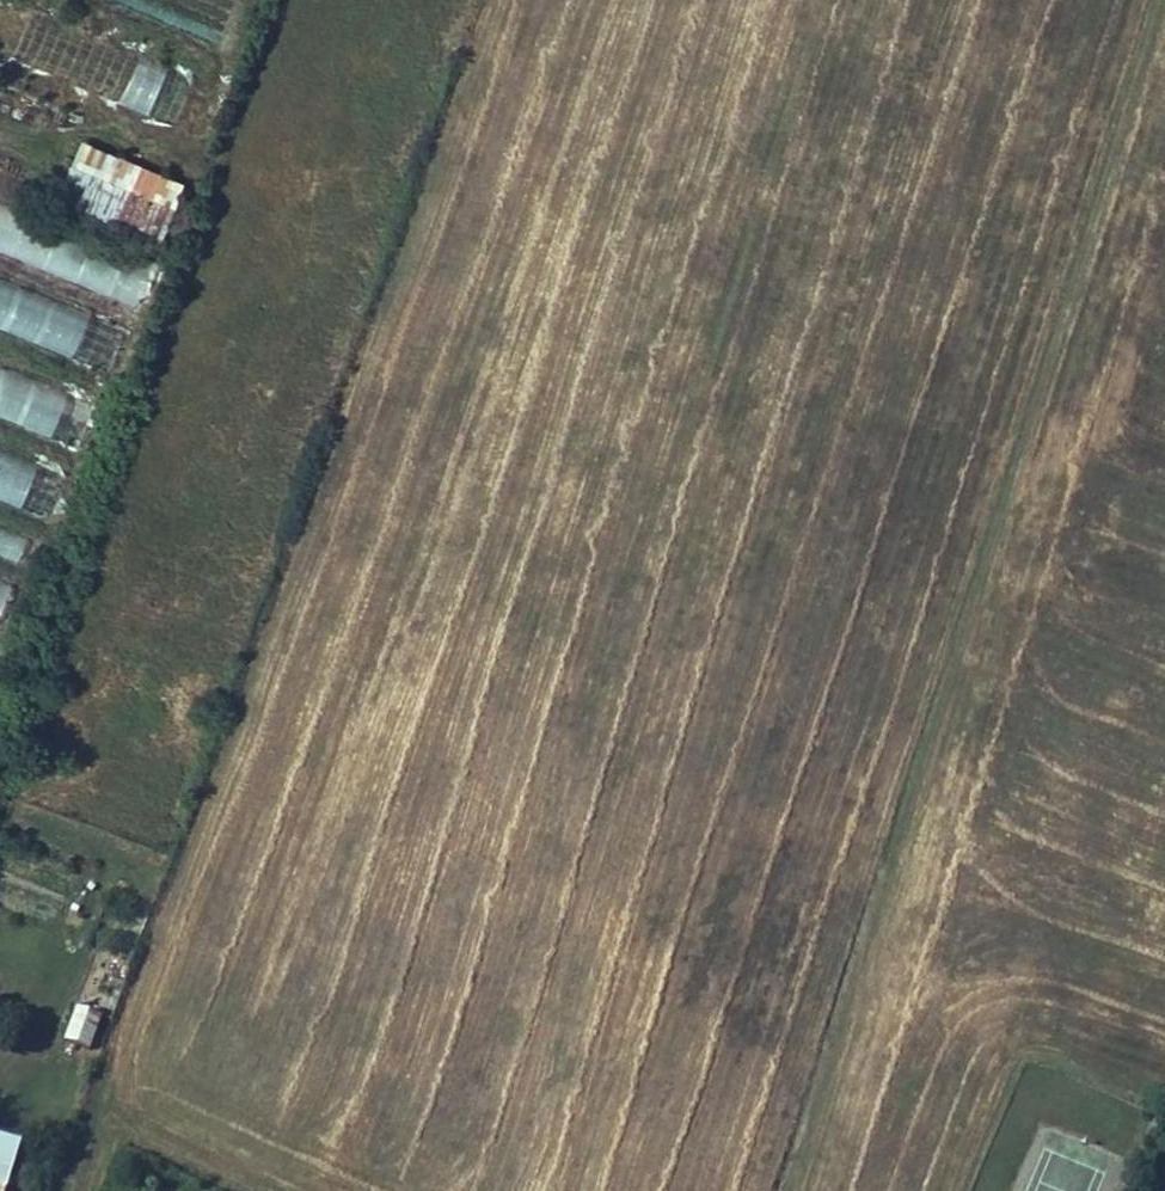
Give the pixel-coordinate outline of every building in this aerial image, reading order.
[(92,84),(89,91),(175,120),(191,73),(28,17),(15,58),(92,84)] [(78,138),(59,197),(163,232),(183,172),(78,138)] [(139,298),(153,256),(0,203),(0,250),(139,298)] [(0,279),(0,326),(109,367),(124,326),(0,279)] [(100,397),(0,363),(0,415),(84,443),(100,397)] [(67,471),(0,446),(0,496),(51,515),(67,471)] [(27,541),(0,530),(0,550),(20,558),(27,541)] [(0,577),(0,612),(12,582),(0,577)] [(67,1039),(94,1045),(102,1011),(75,1005),(67,1039)] [(24,1137),(0,1130),(0,1184),(9,1187),(24,1137)]
